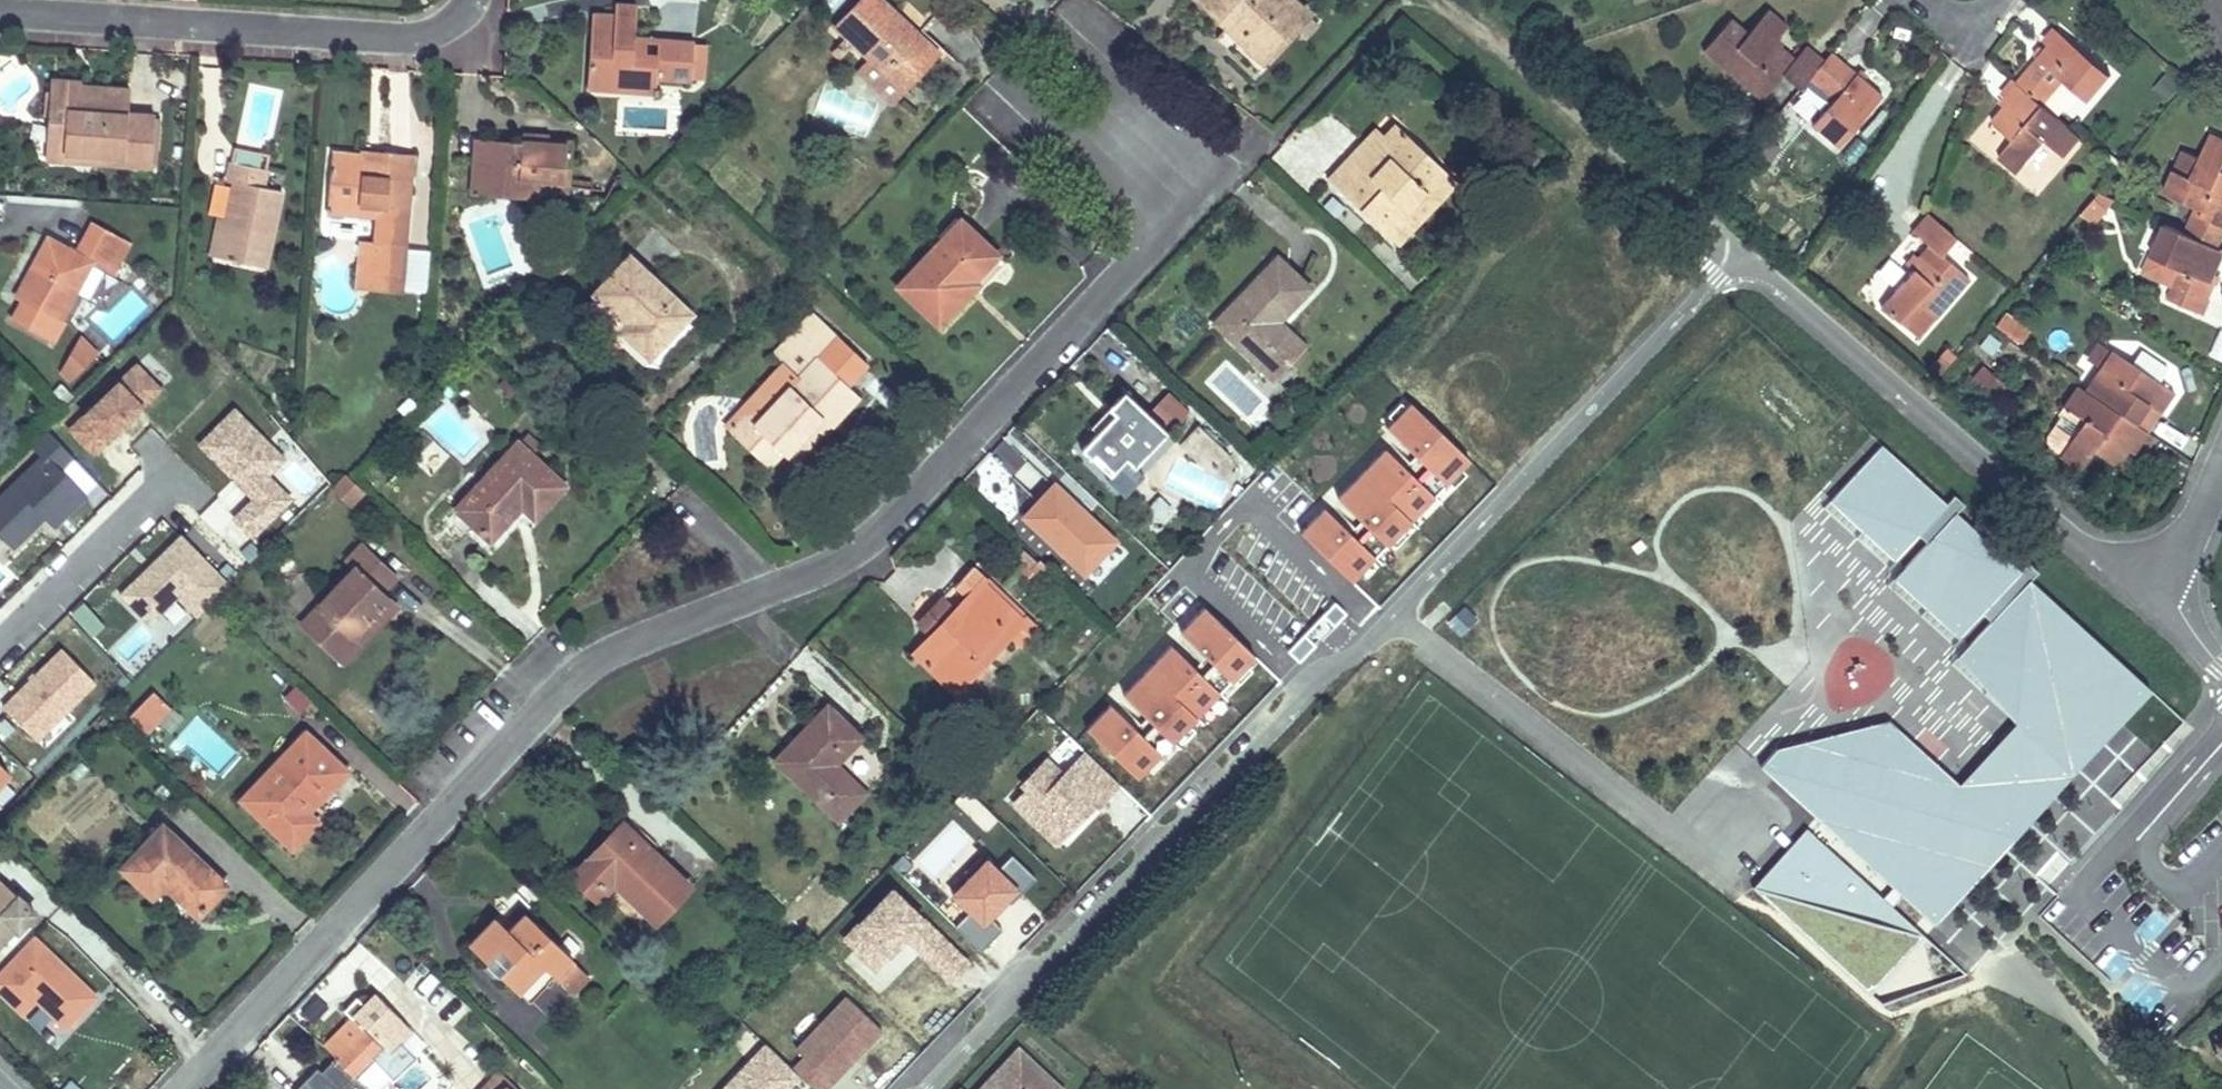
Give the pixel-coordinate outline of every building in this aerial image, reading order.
[(936,54),(880,0),(862,0),(836,28),(870,60),(902,91),(936,54)] [(1226,31),(1232,25),(1243,35),(1241,38),(1264,61),(1307,16),(1289,0),(1194,0),(1226,31)] [(587,90),(631,92),(632,78),(659,80),(692,81),(693,45),(658,43),(657,58),(633,56),(634,41),(637,9),(615,7),(613,28),(591,26),(587,90)] [(1830,51),(1822,60),(1804,46),(1795,57),(1775,39),(1787,25),(1767,9),(1747,32),(1730,19),(1703,50),(1760,98),(1782,73),(1799,87),(1807,78),(1832,99),(1812,123),(1840,146),(1882,96),(1830,51)] [(1232,25),(1226,31),(1260,65),(1264,61),(1241,38),(1243,35),(1232,25)] [(2111,74),(2059,31),(2005,95),(2010,99),(1992,120),(2013,138),(1998,156),(2017,173),(2045,139),(2065,155),(2080,137),(2042,104),(2063,79),(2088,101),(2111,74)] [(658,43),(634,41),(633,56),(657,58),(658,43)] [(870,60),(858,72),(891,103),(902,91),(870,60)] [(659,80),(632,78),(631,92),(657,94),(659,80)] [(130,90),(105,88),(104,97),(80,96),(81,86),(81,84),(52,82),(49,122),(65,123),(64,154),(122,158),(122,166),(149,168),(153,117),(128,115),(130,90)] [(81,86),(80,96),(104,97),(105,88),(81,86)] [(65,123),(49,122),(46,161),(122,166),(122,158),(64,154),(65,123)] [(1395,125),(1383,137),(1370,151),(1376,157),(1363,171),(1348,157),(1326,179),(1396,246),(1415,227),(1404,216),(1445,173),(1395,125)] [(1348,157),(1363,171),(1376,157),(1370,151),(1383,137),(1374,129),(1348,157)] [(2199,239),(2203,241),(2212,221),(2221,226),(2221,138),(2211,133),(2200,157),(2182,150),(2164,192),(2196,206),(2185,233),(2199,239)] [(522,143),(571,145),(571,138),(523,135),(522,143)] [(522,143),(474,141),(473,164),(490,165),(489,189),(519,191),(519,188),(536,189),(568,192),(571,145),(522,143)] [(380,166),(381,153),(363,151),(362,157),(361,163),(380,166)] [(332,154),(329,200),(379,206),(378,218),(375,244),(404,246),(412,155),(381,153),(380,166),(361,163),(362,157),(332,154)] [(266,171),(230,163),(227,180),(235,182),(226,221),(218,258),(265,268),(281,192),(262,188),(266,171)] [(490,165),(473,164),(471,196),(534,200),(536,189),(519,188),(519,191),(489,189),(490,165)] [(1404,216),(1415,227),(1457,185),(1445,173),(1404,216)] [(2094,224),(2109,200),(2092,190),(2078,214),(2094,224)] [(378,218),(379,206),(329,200),(327,212),(378,218)] [(1956,237),(1928,212),(1911,231),(1926,243),(1907,266),(1912,271),(1880,308),(1916,338),(1967,279),(1940,256),(1956,237)] [(218,258),(226,221),(219,219),(210,257),(218,258)] [(2203,241),(2205,242),(2219,248),(2221,240),(2221,226),(2212,221),(2203,241)] [(15,298),(58,321),(91,265),(112,275),(129,244),(91,223),(73,255),(48,241),(15,298)] [(958,223),(897,289),(937,327),(967,294),(963,290),(994,257),(958,223)] [(2163,224),(2150,256),(2179,269),(2172,284),(2166,299),(2198,313),(2221,260),(2221,250),(2219,248),(2205,242),(2203,241),(2199,239),(2185,233),(2163,224)] [(2179,269),(2150,256),(2144,271),(2172,284),(2179,269)] [(626,339),(648,359),(689,315),(629,258),(595,294),(634,331),(626,339)] [(1303,348),(1284,331),(1279,337),(1271,329),(1277,323),(1310,289),(1278,258),(1214,324),(1273,380),(1303,348)] [(2003,307),(1993,324),(2020,341),(2031,324),(2003,307)] [(754,426),(744,416),(728,432),(766,469),(781,454),(784,457),(819,417),(827,425),(830,427),(857,398),(847,389),(818,362),(839,339),(813,314),(773,356),(798,380),(754,426)] [(1279,337),(1284,331),(1277,323),(1271,329),(1279,337)] [(95,356),(77,336),(58,370),(69,381),(95,356)] [(868,366),(839,339),(818,362),(847,389),(868,366)] [(2110,349),(2157,381),(2164,369),(2137,351),(2135,355),(2115,343),(2110,349)] [(2157,381),(2110,349),(2084,390),(2076,385),(2062,406),(2082,420),(2059,455),(2080,469),(2092,450),(2116,467),(2131,444),(2137,447),(2146,432),(2139,427),(2152,406),(2160,411),(2172,391),(2157,381)] [(1947,363),(1939,358),(1926,374),(1932,380),(1947,363)] [(137,364),(70,430),(93,454),(137,412),(134,409),(139,404),(142,407),(160,389),(137,364)] [(1102,482),(1119,497),(1139,476),(1133,469),(1166,434),(1121,392),(1105,410),(1112,416),(1095,434),(1078,452),(1105,478),(1102,482)] [(1378,551),(1468,453),(1406,396),(1376,428),(1385,436),(1326,501),(1324,499),(1297,528),(1353,580),(1379,552),(1378,551)] [(2146,432),(2160,411),(2152,406),(2139,427),(2146,432)] [(284,459),(235,409),(200,444),(254,498),(235,518),(253,535),(290,497),(267,475),(284,459)] [(1112,416),(1105,410),(1088,428),(1095,434),(1112,416)] [(819,417),(784,457),(791,463),(827,425),(819,417)] [(2179,444),(2184,434),(2157,420),(2152,430),(2179,444)] [(45,430),(31,445),(43,457),(0,499),(0,532),(13,546),(35,525),(35,519),(33,517),(40,510),(54,525),(84,495),(60,471),(73,458),(45,430)] [(456,507),(490,538),(522,506),(533,517),(564,486),(529,454),(538,445),(528,435),(519,445),(517,443),(456,507)] [(1878,442),(1828,499),(1894,556),(1943,499),(1878,442)] [(1053,475),(1016,512),(1082,576),(1118,539),(1053,475)] [(1950,509),(1892,577),(1960,635),(2018,567),(1950,509)] [(198,617),(229,586),(181,537),(152,565),(156,568),(149,575),(146,571),(122,595),(150,623),(178,596),(198,617)] [(14,551),(0,538),(0,562),(2,564),(14,551)] [(301,623),(334,655),(388,598),(381,591),(394,576),(361,545),(346,559),(354,567),(301,623)] [(146,571),(149,575),(156,568),(152,565),(146,571)] [(941,599),(953,610),(980,581),(982,580),(970,569),(941,599)] [(2024,576),(1952,657),(2016,717),(1957,781),(1886,719),(1778,744),(1760,765),(1931,926),(2149,687),(2024,576)] [(914,652),(957,691),(975,671),(1006,639),(1015,647),(1031,629),(980,581),(953,610),(941,599),(917,624),(929,635),(914,652)] [(388,598),(334,655),(342,663),(396,606),(388,598)] [(69,611),(89,636),(103,625),(83,600),(69,611)] [(1174,628),(1227,681),(1255,652),(1202,600),(1174,628)] [(1458,637),(1479,619),(1465,603),(1444,620),(1458,637)] [(1301,631),(1288,649),(1300,658),(1313,641),(1301,631)] [(1117,692),(1173,741),(1221,686),(1165,637),(1117,692)] [(4,707),(37,740),(95,682),(62,649),(4,707)] [(975,671),(957,691),(974,709),(994,688),(975,671)] [(149,688),(124,718),(159,746),(184,716),(149,688)] [(1081,724),(1134,777),(1161,749),(1108,697),(1081,724)] [(827,705),(776,760),(836,819),(863,790),(834,762),(860,736),(827,705)] [(345,770),(304,733),(241,798),(291,846),(314,820),(305,812),(345,770)] [(1027,789),(1014,803),(1040,829),(1054,815),(1070,830),(1088,812),(1096,804),(1098,806),(1119,784),(1085,751),(1063,774),(1046,759),(1022,784),(1027,789)] [(0,766),(0,787),(10,776),(0,766)] [(1096,804),(1088,812),(1091,815),(1099,807),(1098,806),(1096,804)] [(1054,815),(1040,829),(1056,844),(1070,830),(1054,815)] [(1797,820),(1743,886),(1869,994),(1925,930),(1797,820)] [(163,884),(196,914),(225,884),(161,824),(120,866),(151,896),(163,884)] [(622,824),(572,875),(590,893),(606,877),(613,883),(653,923),(688,886),(622,824)] [(1036,878),(1011,855),(997,870),(981,855),(964,872),(969,877),(952,894),(970,911),(955,926),(981,951),(1002,930),(989,918),(1007,899),(1016,890),(1020,894),(1036,878)] [(613,883),(606,877),(590,893),(596,898),(613,883)] [(892,889),(845,938),(875,968),(906,936),(952,981),(969,964),(892,889)] [(1007,899),(1011,904),(1020,894),(1016,890),(1007,899)] [(16,925),(18,927),(33,912),(16,896),(2,911),(0,909),(0,940),(16,925)] [(469,944),(528,1002),(553,976),(570,958),(524,914),(506,932),(493,919),(469,944)] [(21,1011),(35,998),(65,1026),(93,996),(33,939),(0,973),(0,991),(21,1011)] [(570,958),(553,976),(571,993),(589,975),(570,958)] [(376,992),(352,1016),(382,1045),(389,1051),(398,1041),(412,1027),(376,992)] [(847,997),(797,1050),(805,1058),(794,1069),(800,1075),(815,1088),(826,1088),(882,1030),(847,997)] [(352,1016),(322,1047),(335,1059),(353,1076),(368,1060),(382,1045),(352,1016)] [(382,1045),(368,1060),(391,1082),(415,1057),(398,1041),(389,1051),(382,1045)] [(2220,1041),(2213,1050),(2221,1058),(2221,1043),(2220,1041)] [(767,1043),(724,1088),(787,1088),(800,1075),(794,1069),(767,1043)] [(1017,1050),(982,1088),(1059,1088),(1017,1050)] [(335,1059),(320,1073),(317,1071),(299,1088),(339,1088),(353,1076),(335,1059)] [(503,1086),(506,1088),(517,1088),(498,1071),(481,1088),(501,1088),(503,1086)]
